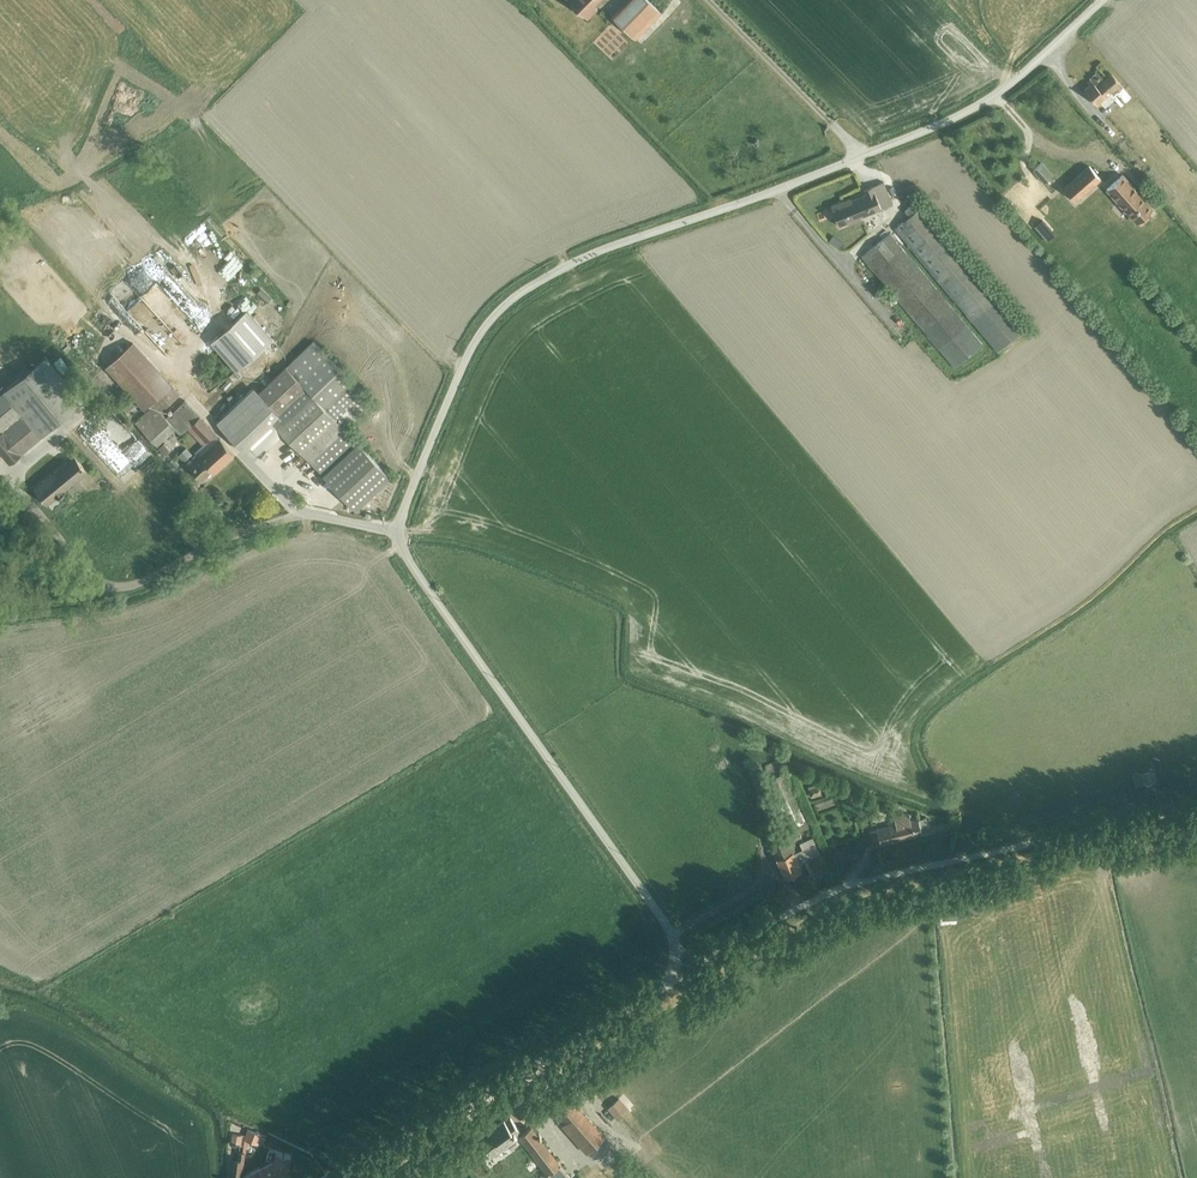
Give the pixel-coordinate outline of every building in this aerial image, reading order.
[(588,17),(598,8),(594,4),(598,0),(570,0),(588,17)] [(636,37),(661,11),(650,0),(625,0),(612,13),(636,37)] [(1093,81),(1084,89),(1097,104),(1106,105),(1114,97),(1121,105),(1131,95),(1100,61),(1096,64),(1106,75),(1103,78),(1097,71),(1089,78),(1093,81)] [(983,62),(982,84),(991,84),(992,63),(983,62)] [(1064,186),(1075,199),(1115,164),(1124,155),(1100,126),(1091,133),(1098,141),(1095,144),(1102,152),(1064,186)] [(1031,169),(1043,183),(1054,173),(1042,159),(1031,169)] [(848,220),(849,223),(862,217),(861,215),(892,202),(883,180),(864,188),(866,192),(844,201),(843,199),(831,204),(839,224),(848,220)] [(905,209),(909,214),(918,207),(914,202),(905,209)] [(909,214),(895,227),(998,349),(1025,327),(922,204),(918,207),(909,214)] [(1029,235),(1039,246),(1047,239),(1037,228),(1029,235)] [(980,343),(982,341),(890,231),(861,255),(954,365),(981,344),(980,343)] [(1058,252),(1051,258),(1057,265),(1065,259),(1058,252)] [(144,280),(153,274),(141,259),(133,265),(144,280)] [(161,300),(147,314),(159,326),(144,342),(159,356),(172,342),(179,349),(195,332),(161,300)] [(247,309),(210,341),(237,371),(273,339),(247,309)] [(313,340),(221,427),(241,448),(271,420),(278,427),(268,437),(273,442),(283,433),(356,509),(391,477),(345,427),(372,402),(313,340)] [(202,480),(235,453),(185,399),(166,417),(160,411),(180,393),(133,341),(105,367),(146,411),(135,421),(157,446),(175,429),(180,434),(188,427),(203,444),(195,452),(196,453),(194,455),(186,447),(180,452),(179,451),(177,452),(178,454),(178,455),(202,480)] [(84,401),(47,355),(0,394),(0,450),(10,463),(84,401)] [(130,416),(138,409),(130,400),(122,407),(130,416)] [(171,449),(164,442),(159,447),(165,455),(171,449)] [(34,488),(47,504),(57,497),(58,498),(66,491),(65,490),(88,471),(75,455),(34,488)] [(180,463),(174,457),(169,462),(175,468),(180,463)] [(799,829),(808,825),(796,797),(800,796),(796,786),(794,787),(781,757),(765,764),(771,776),(765,778),(775,801),(778,800),(789,827),(797,824),(799,829)] [(1144,772),(1133,774),(1135,785),(1146,783),(1146,784),(1152,783),(1152,782),(1157,781),(1155,770),(1150,770),(1150,769),(1144,770),(1144,772)] [(808,785),(811,796),(821,793),(818,782),(808,785)] [(870,829),(873,844),(880,842),(880,843),(928,829),(930,825),(929,819),(925,816),(918,818),(918,816),(910,819),(908,812),(893,815),(895,823),(870,829)] [(771,843),(785,876),(801,869),(799,863),(805,860),(811,873),(812,872),(815,877),(828,872),(825,866),(831,863),(826,850),(820,852),(813,835),(800,841),(802,847),(797,850),(789,834),(771,843)] [(1112,865),(1125,863),(1122,847),(1110,848),(1112,865)] [(606,1136),(570,1096),(554,1111),(565,1123),(562,1125),(587,1153),(606,1136)] [(527,1102),(516,1110),(525,1122),(536,1114),(527,1102)] [(552,1177),(570,1177),(571,1177),(532,1125),(523,1133),(511,1117),(506,1120),(504,1118),(479,1137),(492,1155),(519,1136),(552,1177)] [(244,1143),(243,1151),(246,1151),(248,1139),(259,1143),(262,1133),(248,1128),(246,1134),(232,1133),(231,1141),(244,1143)] [(266,1163),(274,1177),(275,1177),(287,1171),(292,1154),(269,1148),(267,1157),(273,1159),(266,1163)] [(266,1163),(243,1175),(246,1151),(243,1151),(237,1150),(236,1158),(229,1158),(227,1177),(274,1177),(266,1163)]
